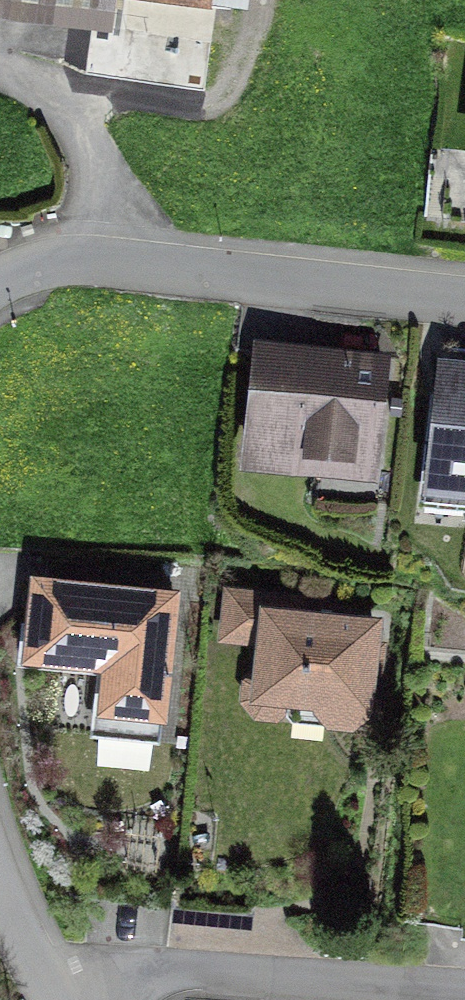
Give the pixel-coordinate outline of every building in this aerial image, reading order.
[(146,34),(228,45),(233,2),(218,0),(151,0),(146,34)] [(453,152),(445,219),(464,221),(464,153),(453,152)] [(383,360),(263,348),(253,447),(373,458),(383,360)] [(448,368),(433,501),(464,505),(464,369),(448,368)] [(172,593),(37,580),(30,654),(110,662),(104,725),(159,730),(172,593)] [(298,599),(230,592),(228,635),(266,639),(264,672),(250,680),(249,702),(260,713),(276,714),(289,702),(290,695),(322,698),(323,709),(333,720),(354,722),(365,711),(374,622),(300,615),(298,599)]
